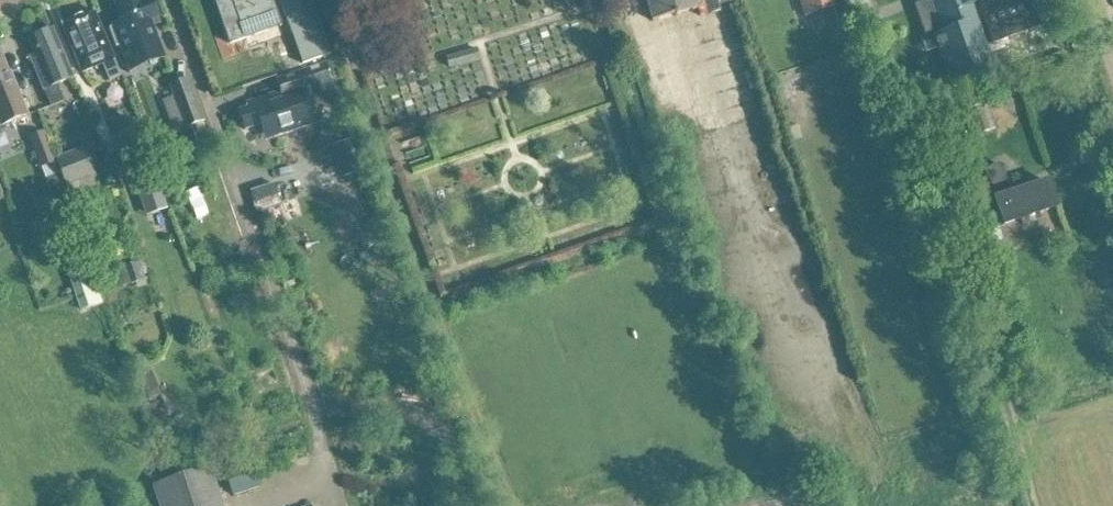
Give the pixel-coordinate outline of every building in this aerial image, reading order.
[(141,0),(122,0),(115,3),(117,7),(114,11),(117,19),(121,20),(122,24),(109,29),(116,48),(127,75),(166,60),(160,45),(151,21),(159,19),(152,0),(145,0),(142,1),(141,0)] [(229,45),(222,48),(226,59),(235,56),(231,45),(281,27),(273,3),(267,5),(265,0),(222,0),(215,3),(229,45)] [(279,1),(290,33),(306,27),(318,60),(330,55),(311,0),(281,0),(279,1)] [(698,10),(700,17),(719,11),(718,6),(733,2),(733,0),(646,0),(652,22),(698,10)] [(808,16),(811,16),(833,9),(830,0),(802,0),(808,16)] [(914,6),(928,45),(935,43),(950,84),(993,69),(971,6),(977,4),(992,45),(1045,26),(1035,0),(930,0),(914,6)] [(121,77),(94,12),(62,25),(82,73),(102,65),(109,82),(121,77)] [(56,86),(72,79),(52,30),(29,40),(36,57),(30,59),(37,75),(38,75),(51,107),(63,102),(56,86)] [(479,60),(476,50),(446,58),(450,69),(466,63),(479,60)] [(10,73),(10,72),(8,73),(3,59),(0,60),(0,126),(0,127),(28,116),(10,73)] [(301,90),(330,80),(325,64),(276,80),(281,96),(276,97),(274,94),(246,103),(248,108),(239,111),(245,130),(268,122),(273,138),(312,126),(301,90)] [(203,122),(188,81),(169,88),(184,129),(203,122)] [(994,131),(986,106),(965,112),(972,138),(994,131)] [(44,133),(29,139),(41,168),(55,163),(44,133)] [(362,172),(351,141),(333,147),(343,178),(362,172)] [(154,180),(141,143),(122,150),(135,187),(154,180)] [(95,177),(84,148),(54,160),(66,189),(95,177)] [(42,168),(47,179),(59,175),(55,163),(42,168)] [(1038,215),(1056,209),(1048,184),(1014,196),(998,166),(985,173),(1000,201),(995,203),(1003,226),(1020,221),(1022,226),(1040,220),(1038,215)] [(159,184),(138,191),(145,213),(166,206),(159,184)] [(276,187),(250,195),(257,215),(283,207),(276,187)] [(996,229),(991,215),(981,219),(986,232),(996,229)] [(139,262),(125,267),(130,282),(131,284),(149,278),(143,261),(139,262)] [(87,263),(66,270),(73,291),(94,284),(87,263)] [(73,291),(80,312),(88,309),(101,304),(94,284),(73,291)] [(210,467),(152,486),(159,505),(223,505),(210,467)]
